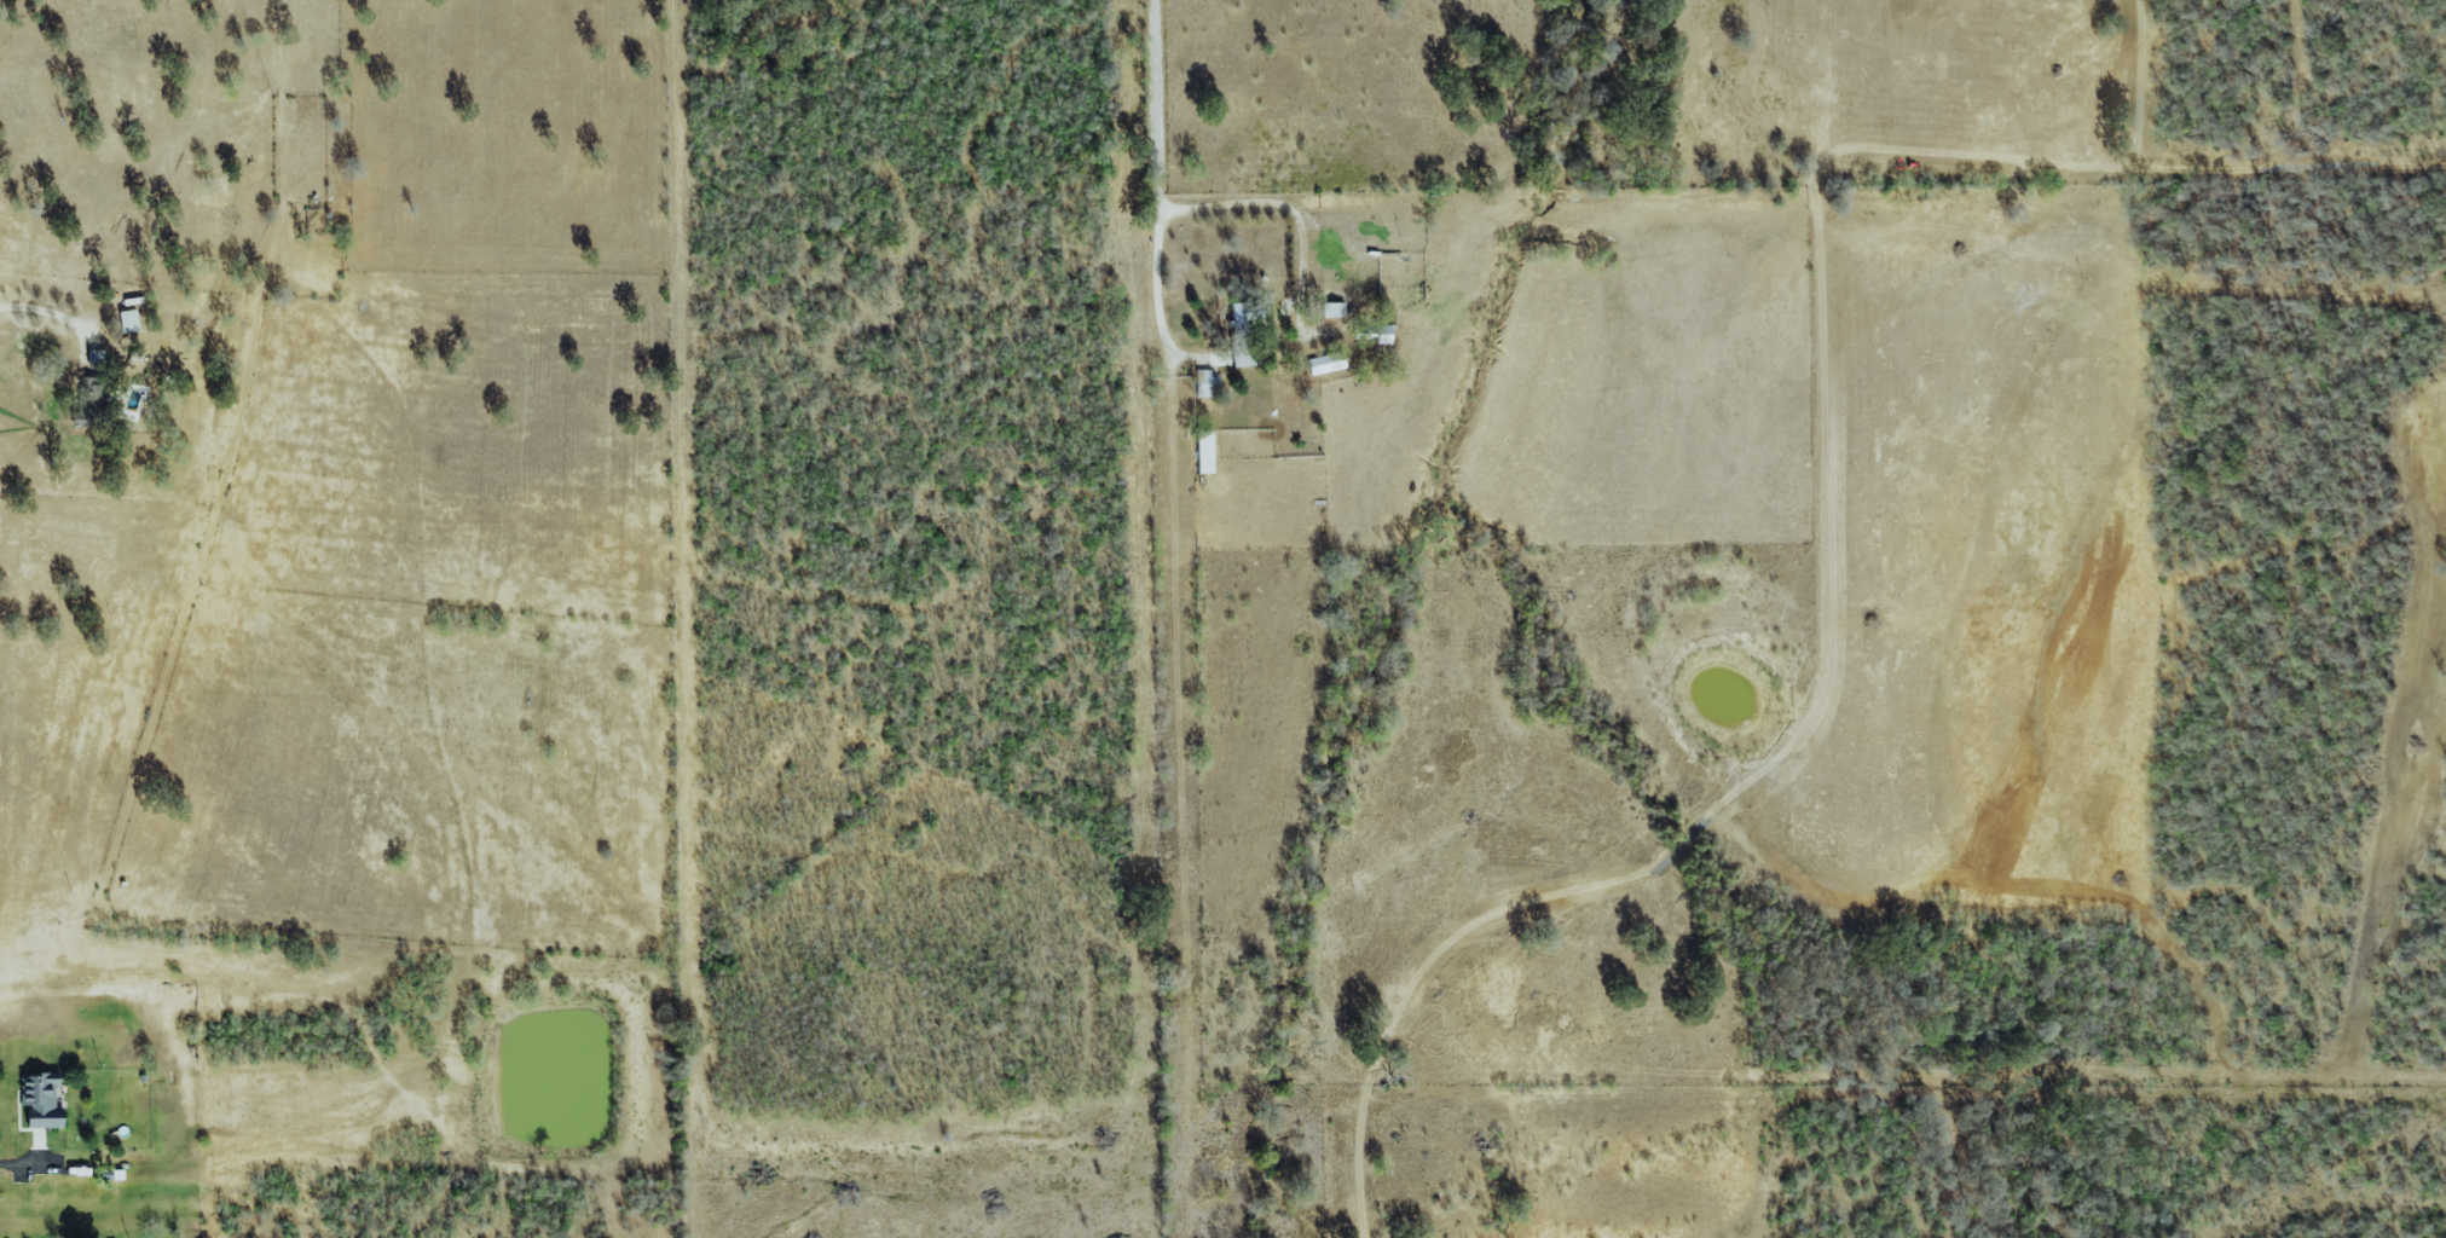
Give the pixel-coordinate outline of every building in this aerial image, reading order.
[(1344,302),(1322,303),(1322,318),(1345,317),(1344,302)] [(122,333),(140,331),(137,309),(119,312),(122,333)] [(1391,343),(1392,326),(1376,325),(1376,330),(1354,330),(1354,342),(1391,343)] [(105,350),(89,350),(89,370),(105,370),(105,350)] [(1307,358),(1309,375),(1345,370),(1343,353),(1307,358)] [(1222,377),(1211,377),(1211,370),(1195,370),(1195,398),(1211,398),(1211,392),(1222,392),(1222,377)] [(79,377),(78,413),(73,413),(73,426),(105,427),(107,378),(79,377)] [(28,1128),(64,1128),(64,1108),(55,1108),(55,1084),(60,1084),(60,1074),(22,1074),(22,1105),(28,1105),(28,1128)]
